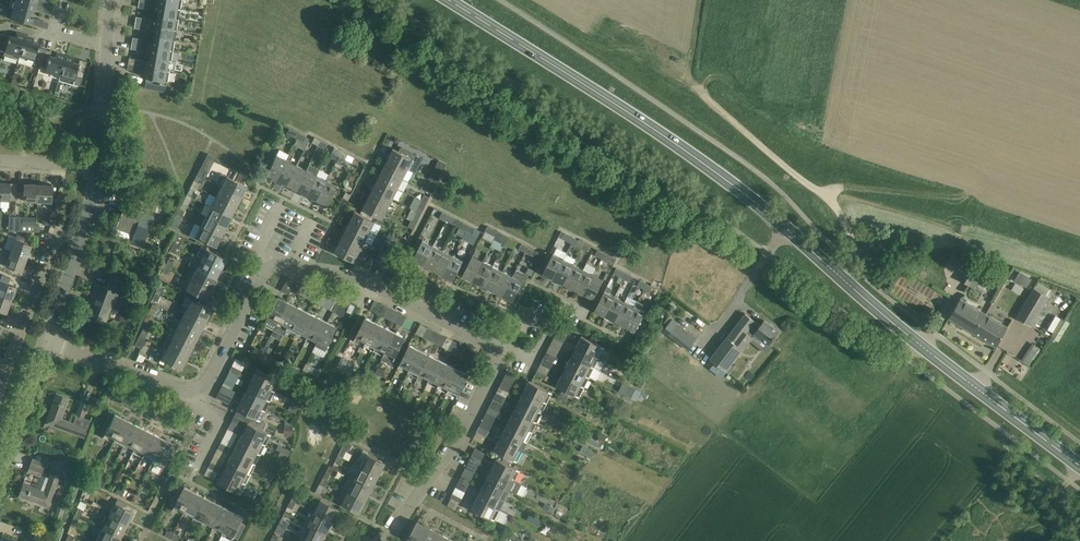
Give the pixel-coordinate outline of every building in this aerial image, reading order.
[(26,0),(11,0),(10,6),(31,12),(32,8),(41,11),(43,5),(26,0)] [(180,9),(182,0),(150,0),(149,3),(180,9)] [(178,19),(180,9),(149,3),(148,9),(157,11),(157,15),(178,19)] [(29,17),(31,12),(10,6),(7,17),(37,25),(39,19),(29,17)] [(177,29),(178,19),(157,15),(156,20),(146,18),(145,24),(177,29)] [(175,39),(177,29),(145,24),(144,30),(154,31),(153,36),(175,39)] [(19,55),(25,35),(16,32),(15,36),(10,35),(9,35),(9,36),(0,34),(0,35),(0,50),(5,51),(3,55),(18,59),(19,55)] [(39,65),(44,49),(39,47),(39,46),(38,46),(39,43),(33,42),(34,38),(25,35),(19,55),(33,59),(32,63),(39,65)] [(142,45),(173,50),(175,39),(153,36),(152,40),(143,39),(142,45)] [(171,60),(173,50),(142,45),(141,50),(150,52),(150,56),(171,60)] [(58,79),(65,55),(56,52),(55,57),(50,55),(51,51),(44,49),(39,65),(46,67),(45,71),(51,73),(50,75),(59,78),(58,79)] [(74,58),(65,55),(58,79),(80,85),(87,61),(80,59),(78,63),(73,62),(74,58)] [(128,63),(169,70),(171,60),(150,56),(149,61),(129,58),(128,63)] [(169,70),(128,63),(127,69),(147,72),(146,77),(168,81),(169,70)] [(290,135),(296,138),(299,133),(292,130),(290,135)] [(305,136),(299,133),(296,138),(303,142),(305,136)] [(318,146),(321,140),(314,137),(312,142),(318,146)] [(321,140),(318,146),(324,149),(327,144),(321,140)] [(331,153),(339,157),(342,151),(334,147),(331,153)] [(393,148),(388,158),(409,169),(414,159),(393,148)] [(265,175),(276,180),(286,159),(288,154),(279,149),(276,154),(265,175)] [(349,155),(342,151),(339,157),(346,160),(349,155)] [(403,179),(409,169),(388,158),(383,168),(403,179)] [(296,164),(286,159),(276,180),(286,185),(296,164)] [(306,169),(296,164),(286,185),(296,190),(306,169)] [(306,169),(296,190),(306,195),(319,169),(309,164),(306,169)] [(200,168),(197,174),(202,177),(205,171),(200,168)] [(398,189),(403,179),(383,168),(378,178),(398,189)] [(328,174),(319,169),(306,195),(316,200),(326,179),(325,179),(328,174)] [(215,183),(221,186),(242,197),(247,186),(220,173),(215,183)] [(199,183),(202,177),(197,174),(194,180),(199,183)] [(431,180),(437,183),(440,177),(435,174),(431,180)] [(398,189),(378,178),(373,188),(393,199),(398,189)] [(326,179),(316,200),(326,205),(336,185),(326,179)] [(437,183),(431,180),(426,190),(432,193),(437,183)] [(0,207),(1,199),(9,200),(10,183),(0,182),(0,207)] [(23,200),(37,201),(38,184),(24,184),(23,200)] [(52,185),(38,184),(37,201),(51,202),(52,185)] [(216,196),(237,207),(242,197),(221,186),(216,196)] [(190,188),(187,194),(192,197),(195,190),(190,188)] [(388,209),(393,199),(373,188),(368,198),(388,209)] [(189,203),(192,197),(187,194),(184,200),(189,203)] [(421,200),(427,203),(430,197),(424,194),(421,200)] [(156,196),(152,210),(165,214),(169,200),(156,196)] [(231,217),(237,207),(216,196),(211,206),(231,217)] [(388,209),(368,198),(362,208),(383,219),(388,209)] [(424,209),(427,203),(421,200),(418,206),(424,209)] [(153,216),(135,209),(125,205),(116,228),(134,235),(131,242),(142,246),(153,216)] [(211,206),(206,216),(226,227),(231,217),(211,206)] [(182,216),(185,210),(180,207),(177,213),(182,216)] [(350,221),(370,232),(376,221),(355,211),(350,221)] [(439,217),(446,220),(449,215),(442,212),(439,217)] [(179,222),(182,216),(177,213),(173,220),(179,222)] [(417,223),(420,217),(414,214),(411,220),(417,223)] [(449,215),(446,220),(452,224),(455,218),(449,215)] [(226,227),(206,216),(200,226),(221,237),(226,227)] [(22,217),(15,217),(15,231),(39,232),(39,225),(22,224),(22,217)] [(414,229),(417,223),(411,220),(408,226),(414,229)] [(365,242),(370,232),(350,221),(345,231),(365,242)] [(466,230),(468,225),(462,222),(459,227),(466,230)] [(475,228),(468,225),(466,230),(472,234),(475,228)] [(216,247),(221,237),(200,226),(195,236),(216,247)] [(485,231),(495,237),(498,231),(488,226),(485,231)] [(459,227),(456,234),(462,237),(466,230),(459,227)] [(360,251),(365,242),(345,231),(340,241),(360,251)] [(498,231),(495,237),(494,239),(502,243),(501,245),(503,246),(508,236),(498,231)] [(574,238),(564,233),(561,238),(571,243),(574,238)] [(178,234),(176,238),(181,241),(186,243),(188,239),(178,234)] [(10,252),(26,258),(31,245),(29,244),(31,239),(20,235),(18,240),(15,239),(10,252)] [(391,242),(396,245),(399,239),(394,236),(391,242)] [(508,236),(503,246),(505,247),(506,245),(514,249),(518,241),(508,236)] [(176,238),(172,244),(177,247),(181,241),(176,238)] [(396,245),(391,242),(386,239),(383,246),(393,251),(396,245)] [(423,265),(434,244),(423,239),(413,260),(419,263),(419,264),(422,266),(423,265)] [(581,248),(584,243),(578,240),(575,245),(581,248)] [(360,251),(340,241),(334,251),(355,262),(360,251)] [(525,252),(528,246),(522,243),(519,248),(525,252)] [(584,243),(581,248),(587,251),(590,246),(584,243)] [(177,247),(172,244),(169,250),(174,253),(177,247)] [(433,270),(444,249),(434,244),(423,265),(429,268),(428,270),(432,271),(433,270)] [(196,256),(221,269),(226,259),(201,246),(196,256)] [(534,250),(528,246),(525,252),(531,255),(534,250)] [(443,275),(454,254),(444,249),(433,270),(439,273),(439,274),(442,276),(442,275),(443,275)] [(601,258),(604,253),(598,249),(595,255),(601,258)] [(381,262),(386,265),(391,254),(386,251),(381,262)] [(21,271),(26,258),(10,252),(6,265),(21,271)] [(553,279),(564,258),(553,253),(543,274),(549,277),(548,278),(552,280),(553,279)] [(604,253),(601,258),(613,264),(616,259),(604,253)] [(454,254),(443,275),(449,278),(448,280),(453,282),(453,281),(464,260),(454,254)] [(473,281),(483,260),(473,255),(462,276),(469,279),(469,280),(472,282),(472,281),(473,281)] [(216,279),(221,269),(196,256),(193,261),(191,260),(188,265),(189,265),(216,279)] [(563,284),(574,263),(564,258),(553,279),(559,282),(558,284),(562,286),(563,284)] [(165,265),(170,268),(180,273),(184,266),(174,261),(173,261),(168,259),(165,265)] [(482,287),(483,286),(493,265),(483,260),(473,281),(479,284),(478,285),(482,287)] [(381,275),(386,265),(381,262),(375,272),(381,275)] [(573,289),(584,268),(574,263),(563,284),(569,287),(568,289),(572,291),(573,289)] [(985,272),(970,264),(960,280),(969,285),(973,277),(980,280),(985,272)] [(167,274),(170,268),(165,265),(162,271),(167,274)] [(216,279),(189,265),(185,275),(191,278),(190,278),(211,289),(216,279)] [(493,291),(503,270),(493,265),(483,286),(488,289),(488,290),(492,293),(493,291)] [(613,273),(624,279),(627,273),(616,267),(613,273)] [(594,273),(584,268),(573,289),(579,292),(578,294),(582,295),(583,294),(594,273)] [(527,275),(516,269),(513,275),(503,296),(509,299),(508,300),(512,302),(512,301),(513,301),(527,275)] [(503,296),(513,275),(503,270),(493,291),(499,294),(498,295),(502,297),(503,296)] [(1020,271),(1015,280),(1027,287),(1032,279),(1020,271)] [(594,273),(583,294),(589,297),(588,299),(592,300),(593,299),(594,299),(604,279),(594,273)] [(627,273),(624,279),(621,284),(624,286),(628,285),(633,276),(627,273)] [(102,322),(111,299),(116,301),(123,281),(110,276),(106,287),(96,283),(91,296),(93,297),(86,316),(102,322)] [(211,289),(190,278),(185,289),(206,299),(211,289)] [(289,294),(295,282),(288,279),(285,286),(284,286),(281,290),(289,294)] [(295,282),(289,294),(295,297),(302,283),(296,280),(295,282)] [(11,299),(16,286),(0,281),(0,295),(11,299)] [(155,292),(160,295),(163,289),(158,286),(155,292)] [(605,316),(615,295),(609,292),(611,288),(607,286),(594,311),(601,314),(600,315),(604,317),(604,316),(605,316)] [(1049,297),(1034,288),(1017,316),(1032,325),(1049,297)] [(160,295),(155,292),(152,299),(157,301),(160,295)] [(11,299),(0,295),(0,310),(6,313),(11,299)] [(615,321),(625,300),(615,295),(605,316),(611,319),(610,321),(614,322),(614,321),(615,321)] [(267,320),(277,325),(289,302),(278,296),(267,320)] [(186,309),(207,319),(212,309),(192,298),(186,309)] [(974,333),(986,314),(960,299),(949,317),(974,333)] [(625,300),(615,321),(621,324),(620,326),(624,327),(624,326),(625,326),(635,305),(625,300)] [(637,301),(635,305),(625,326),(631,329),(630,330),(634,332),(634,331),(635,331),(646,311),(641,308),(643,304),(637,301)] [(287,330),(298,307),(289,302),(277,325),(287,330)] [(147,314),(153,316),(156,310),(151,307),(147,314)] [(296,335),(308,311),(298,307),(287,330),(296,335)] [(207,319),(186,309),(181,318),(202,329),(207,319)] [(318,316),(308,311),(296,335),(306,340),(318,316)] [(778,331),(765,320),(761,325),(745,313),(728,337),(727,336),(710,359),(718,365),(727,372),(753,337),(746,333),(750,328),(755,333),(769,344),(778,331)] [(153,316),(147,314),(144,320),(149,322),(153,316)] [(1008,327),(986,314),(974,333),(996,346),(1008,327)] [(306,340),(316,345),(328,321),(318,316),(306,340)] [(364,345),(376,322),(366,317),(354,340),(364,345)] [(1059,341),(1070,321),(1062,317),(1051,337),(1059,341)] [(202,329),(181,318),(176,328),(197,339),(202,329)] [(338,327),(328,321),(316,345),(326,350),(338,327)] [(374,350),(386,327),(376,322),(364,345),(374,350)] [(384,355),(396,332),(386,327),(374,350),(384,355)] [(176,328),(171,338),(192,349),(197,339),(176,328)] [(140,335),(145,337),(148,331),(143,329),(140,335)] [(406,337),(396,332),(384,355),(382,360),(398,368),(407,349),(402,346),(406,337)] [(693,343),(680,333),(675,339),(688,349),(693,343)] [(145,337),(140,335),(135,345),(141,349),(143,345),(144,345),(148,339),(145,337)] [(576,346),(605,360),(607,358),(601,355),(605,347),(582,335),(576,346)] [(187,359),(192,349),(171,338),(168,344),(165,342),(162,346),(166,348),(187,359)] [(1031,365),(1042,348),(1033,342),(1022,359),(1031,365)] [(398,368),(408,373),(420,349),(410,344),(407,349),(398,368)] [(605,360),(576,346),(571,355),(595,367),(600,370),(605,360)] [(182,369),(187,359),(166,348),(163,354),(160,352),(157,357),(182,369)] [(418,378),(430,354),(420,349),(408,373),(418,378)] [(550,360),(553,354),(547,351),(544,357),(550,360)] [(1011,372),(1019,358),(1007,351),(999,366),(1011,372)] [(428,383),(439,359),(430,354),(418,378),(428,383)] [(558,357),(553,354),(550,360),(555,363),(558,357)] [(566,365),(590,377),(595,367),(571,355),(566,365)] [(437,387),(449,364),(439,359),(428,383),(437,387)] [(459,369),(449,364),(437,387),(447,392),(459,369)] [(242,370),(233,365),(230,371),(239,376),(242,370)] [(590,377),(566,365),(562,375),(585,387),(590,377)] [(727,372),(718,365),(714,371),(725,379),(729,374),(727,372)] [(252,379),(276,391),(281,380),(258,369),(252,379)] [(459,369),(447,392),(458,397),(469,374),(459,369)] [(585,387),(562,375),(556,385),(580,397),(585,387)] [(271,400),(276,391),(252,379),(248,389),(271,400)] [(524,391),(547,402),(552,392),(529,380),(524,391)] [(228,387),(223,385),(216,398),(231,406),(235,398),(237,395),(231,393),(229,395),(225,393),(228,387)] [(630,386),(625,395),(637,401),(641,392),(630,386)] [(228,387),(225,393),(229,395),(231,393),(237,395),(238,392),(232,390),(228,387)] [(266,410),(271,400),(248,389),(243,398),(266,410)] [(547,402),(524,391),(519,400),(542,412),(547,402)] [(61,418),(65,408),(69,398),(56,393),(45,423),(84,437),(93,413),(86,411),(88,405),(81,402),(73,423),(61,418)] [(266,410),(243,398),(237,395),(235,398),(241,401),(237,409),(261,420),(266,410)] [(623,399),(620,404),(630,409),(632,404),(623,399)] [(542,412),(519,400),(514,410),(537,422),(542,412)] [(537,422),(514,410),(509,420),(532,432),(540,435),(541,433),(534,429),(537,422)] [(103,437),(113,442),(125,419),(114,414),(103,437)] [(438,422),(444,425),(445,424),(447,420),(446,419),(441,416),(441,417),(438,422)] [(125,419),(113,442),(123,447),(134,424),(125,419)] [(532,432),(509,420),(504,430),(527,441),(532,432)] [(243,432),(266,444),(271,434),(248,422),(243,432)] [(132,452),(144,429),(134,424),(123,447),(132,452)] [(142,457),(154,434),(144,429),(132,452),(142,457)] [(527,441),(504,430),(499,439),(523,451),(527,441)] [(261,454),(266,444),(243,432),(238,442),(261,454)] [(152,462),(164,439),(154,434),(142,457),(152,462)] [(174,444),(164,439),(152,462),(162,467),(174,444)] [(523,451),(499,439),(494,450),(517,461),(523,451)] [(346,440),(339,454),(343,457),(346,451),(348,452),(353,444),(346,440)] [(256,464),(261,454),(238,442),(233,452),(256,464)] [(280,451),(288,455),(291,450),(283,446),(280,451)] [(256,464),(233,452),(228,462),(251,473),(256,464)] [(343,457),(339,454),(335,461),(340,463),(343,457)] [(356,464),(361,466),(379,475),(386,463),(368,454),(364,460),(359,458),(356,464)] [(45,463),(42,462),(40,461),(37,460),(32,458),(27,471),(40,476),(45,463)] [(492,469),(515,480),(520,470),(497,458),(492,469)] [(251,473),(228,462),(223,471),(247,483),(251,473)] [(44,490),(34,487),(23,483),(18,496),(48,507),(62,469),(53,465),(44,490)] [(329,465),(323,478),(328,480),(334,468),(329,465)] [(379,475),(361,466),(355,478),(373,488),(379,475)] [(517,494),(522,484),(515,480),(492,469),(487,478),(510,490),(517,494)] [(247,483),(223,471),(218,481),(241,493),(247,483)] [(95,483),(102,487),(106,481),(99,477),(95,483)] [(328,480),(323,478),(320,484),(325,486),(328,480)] [(373,488),(355,478),(349,491),(367,500),(373,488)] [(505,500),(510,490),(487,478),(482,488),(505,500)] [(173,509),(183,515),(195,492),(185,486),(173,509)] [(118,487),(115,492),(122,496),(125,491),(118,487)] [(500,510),(505,500),(482,488),(477,498),(500,510)] [(360,512),(367,500),(349,491),(342,503),(360,512)] [(193,520),(205,497),(195,492),(183,515),(193,520)] [(203,525),(214,501),(205,497),(193,520),(203,525)] [(500,510),(477,498),(472,508),(495,520),(500,510)] [(321,499),(315,512),(333,521),(339,509),(321,499)] [(296,502),(291,500),(288,506),(293,509),(296,502)] [(212,530),(224,506),(214,501),(203,525),(212,530)] [(115,503),(109,515),(127,524),(133,512),(115,503)] [(545,503),(543,507),(554,513),(556,508),(545,503)] [(57,506),(53,518),(61,521),(65,508),(57,506)] [(222,535),(234,511),(224,506),(212,530),(222,535)] [(244,517),(234,511),(222,535),(232,540),(234,537),(241,523),(244,517)] [(333,521),(315,512),(309,524),(327,533),(333,521)] [(127,524),(109,515),(103,527),(121,537),(127,524)] [(282,518),(278,524),(286,528),(289,522),(282,518)] [(430,528),(417,522),(408,540),(411,540),(423,540),(430,528)] [(241,523),(234,537),(239,539),(246,525),(241,523)] [(286,528),(278,524),(275,531),(283,535),(286,528)] [(309,524),(302,537),(311,540),(323,540),(327,533),(309,524)] [(66,540),(68,540),(71,540),(77,531),(70,527),(68,533),(69,533),(66,540)] [(103,527),(96,540),(99,540),(119,540),(121,537),(103,527)] [(430,528),(423,540),(439,540),(442,535),(430,528)] [(41,535),(29,530),(25,540),(39,540),(41,535)] [(165,535),(171,538),(174,533),(167,530),(165,535)] [(510,532),(507,536),(515,540),(518,536),(510,532)]
